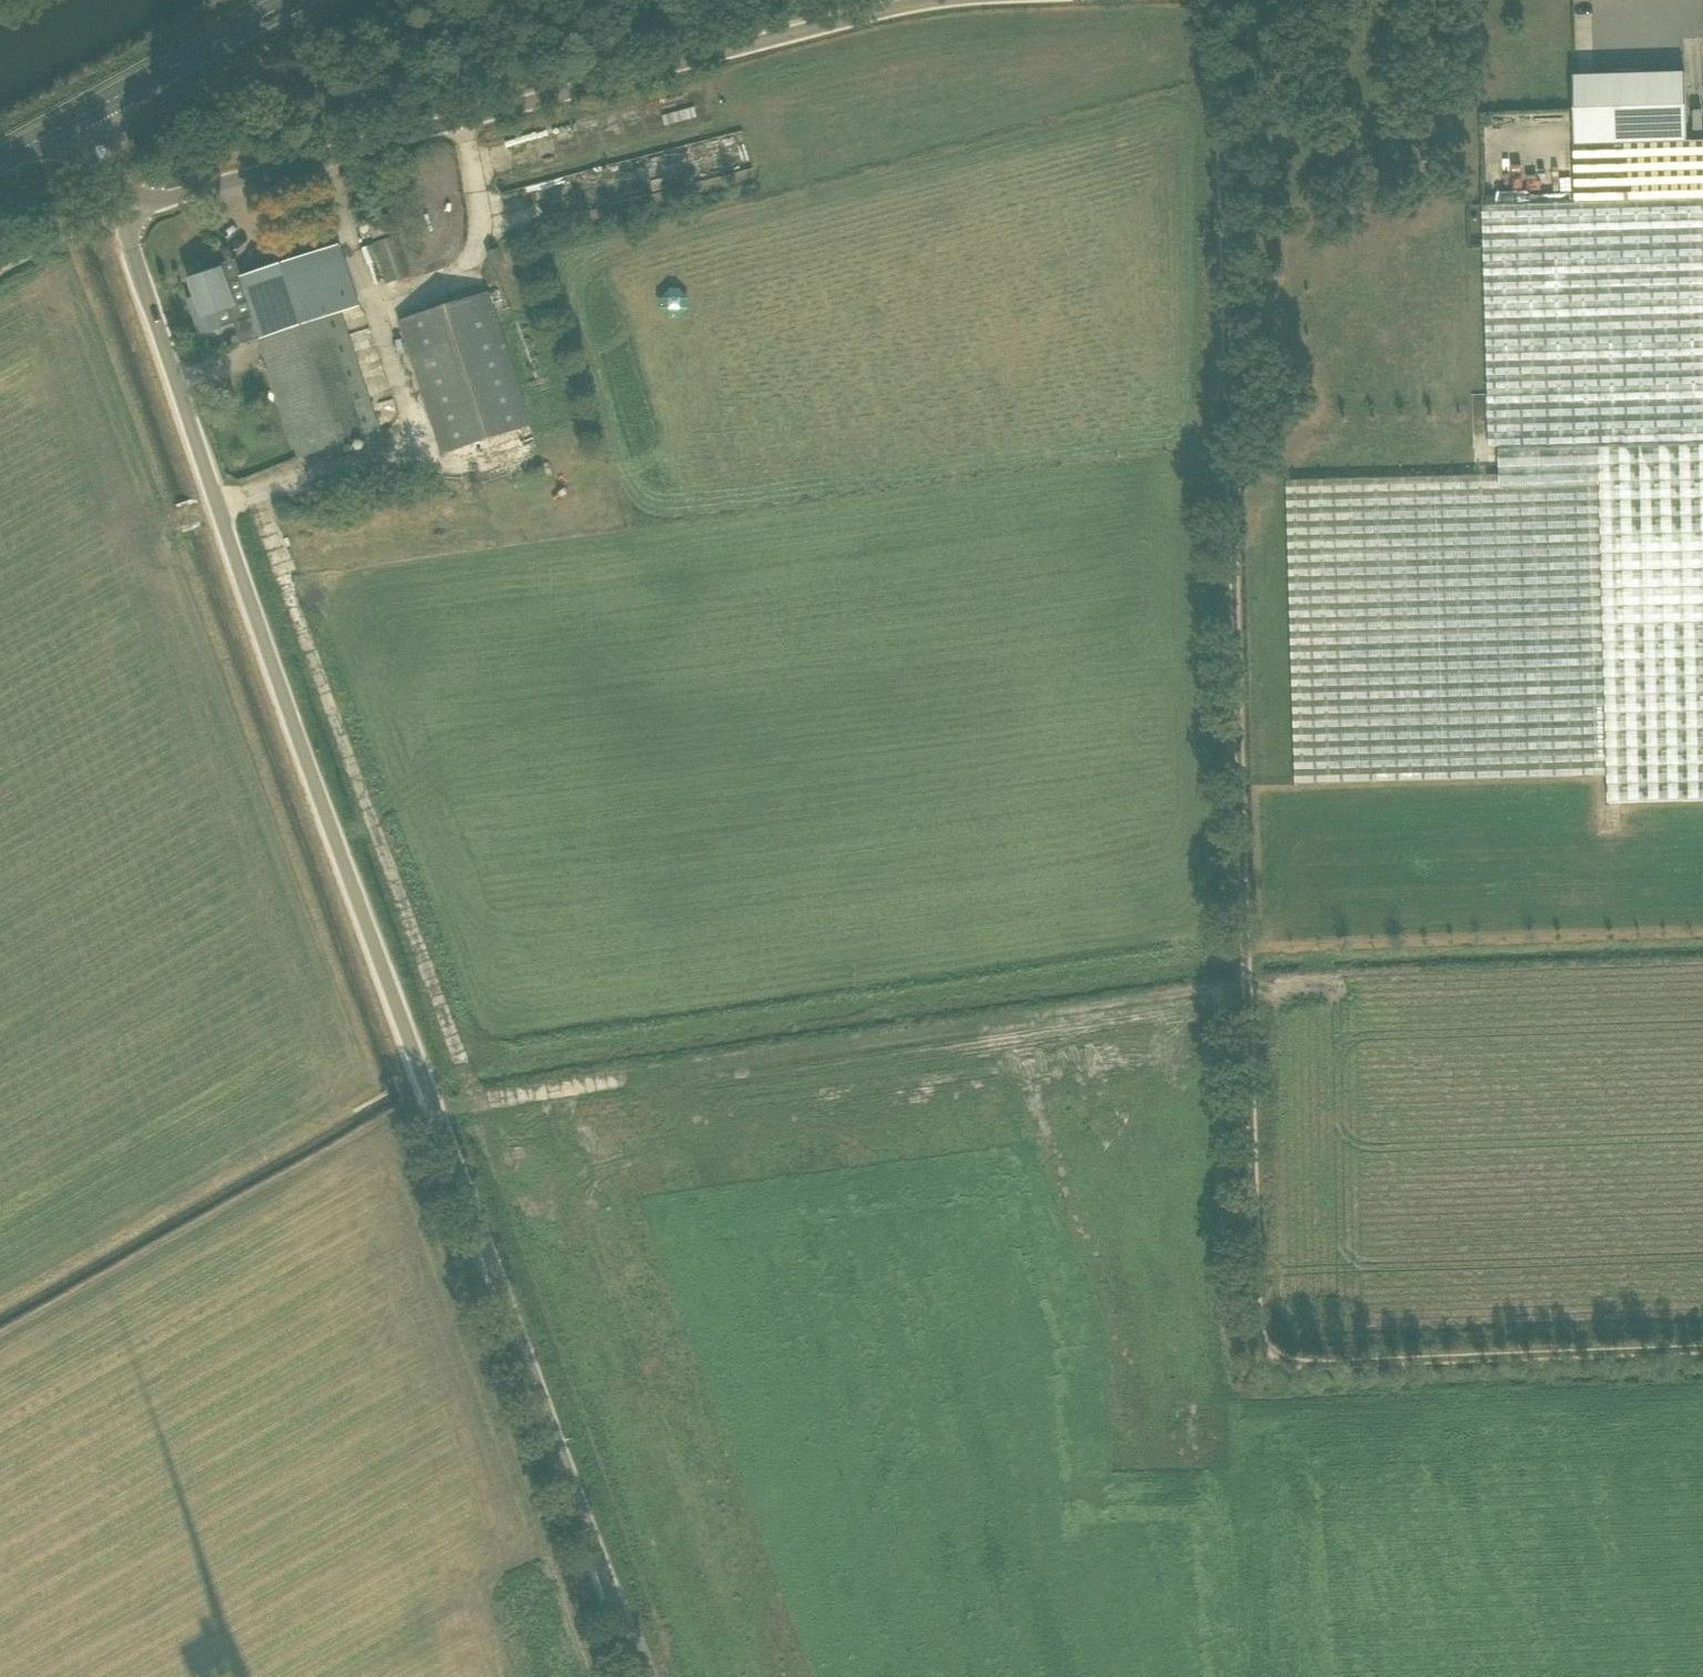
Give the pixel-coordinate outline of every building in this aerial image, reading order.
[(1573,77),(1575,142),(1687,140),(1685,73),(1573,77)] [(695,142),(701,172),(749,161),(742,131),(695,142)] [(1687,140),(1575,142),(1573,142),(1576,202),(1702,199),(1702,140),(1690,140),(1687,140)] [(1576,202),(1483,205),(1489,448),(1499,448),(1598,445),(1702,443),(1702,199),(1576,202)] [(392,231),(386,214),(366,221),(372,238),(392,231)] [(372,245),(385,285),(410,277),(398,237),(372,245)] [(358,305),(338,245),(239,277),(258,338),(298,458),(379,431),(339,312),(358,305)] [(188,299),(199,334),(216,329),(216,311),(227,308),(239,344),(258,338),(239,277),(234,259),(215,265),(217,270),(188,280),(193,297),(188,299)] [(442,453),(529,425),(486,292),(399,321),(442,453)] [(1606,776),(1607,804),(1702,801),(1702,443),(1598,445),(1606,776)] [(1287,481),(1295,784),(1606,776),(1598,445),(1499,448),(1499,476),(1287,481)]
